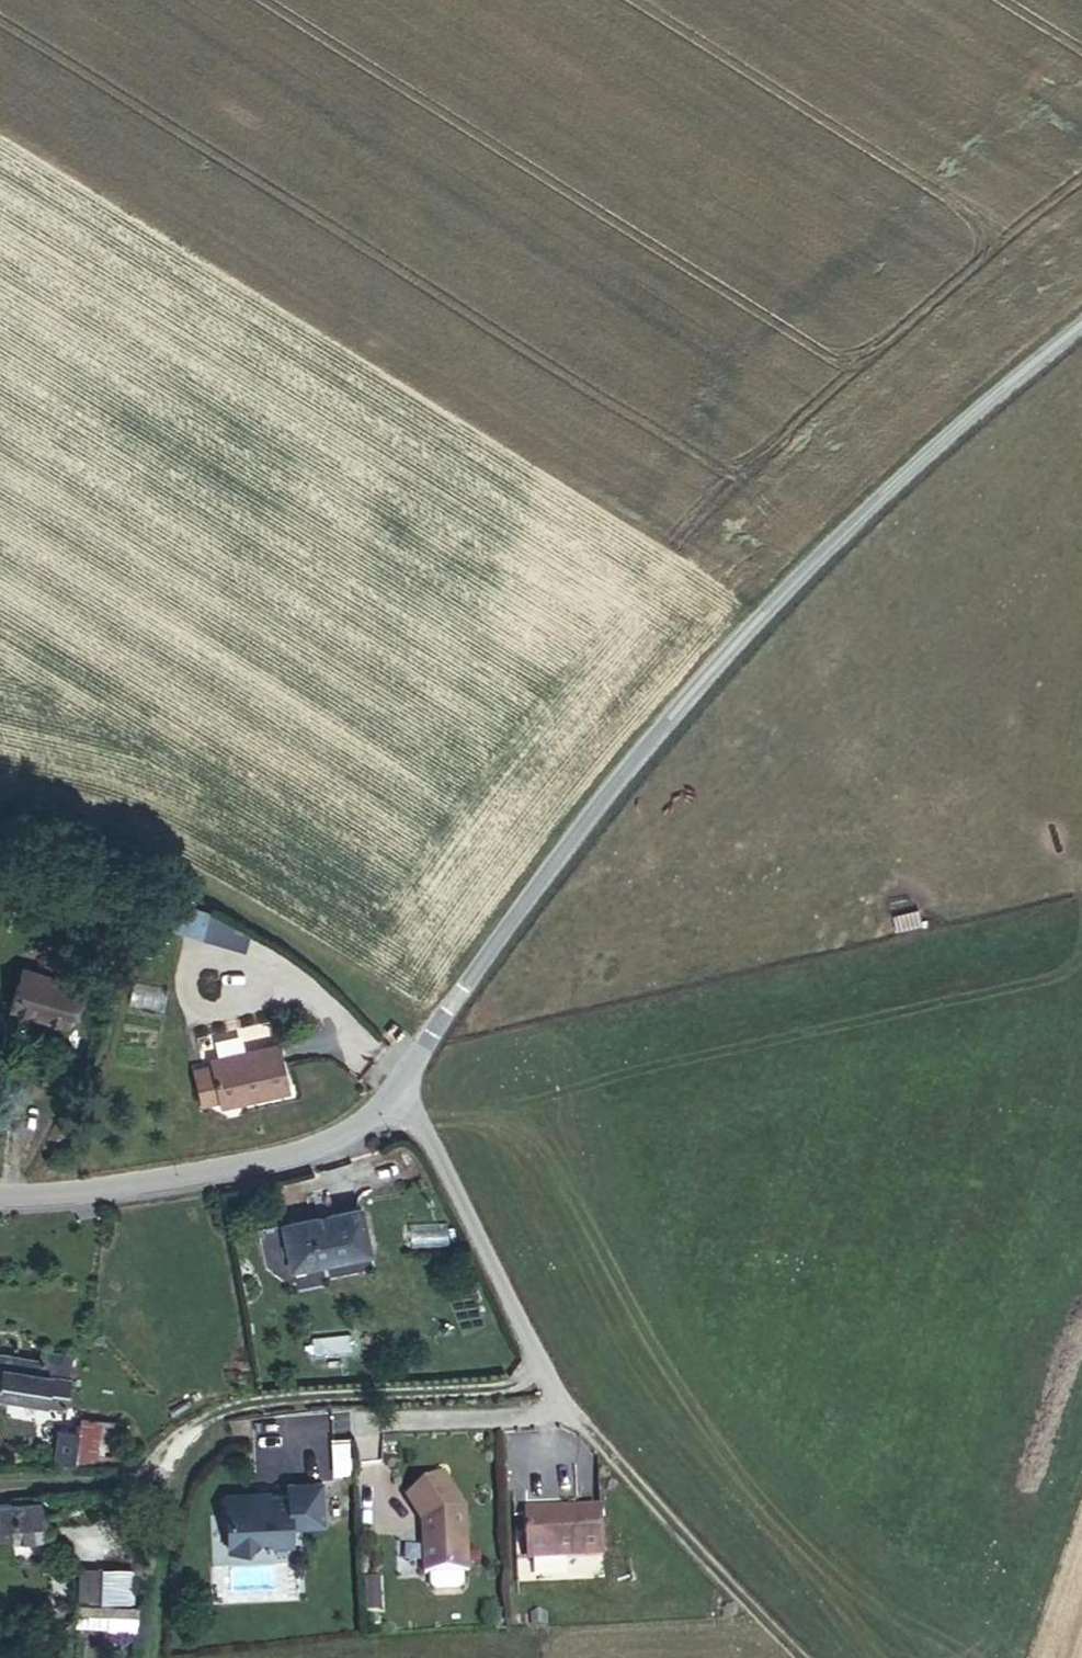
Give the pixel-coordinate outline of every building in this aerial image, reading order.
[(204,962),(210,935),(157,922),(151,949),(204,962)] [(65,1055),(74,1011),(20,997),(9,1040),(65,1055)] [(284,1100),(273,1062),(204,1082),(205,1086),(213,1118),(214,1121),(284,1100)] [(213,1118),(205,1086),(187,1090),(195,1122),(213,1118)] [(300,1234),(297,1209),(235,1219),(239,1242),(300,1234)] [(372,1274),(367,1230),(285,1242),(291,1285),(372,1274)] [(78,1368),(44,1360),(40,1371),(0,1365),(0,1408),(68,1421),(78,1368)] [(125,1473),(124,1439),(83,1439),(83,1448),(65,1448),(64,1472),(125,1473)] [(474,1575),(473,1511),(448,1474),(410,1497),(430,1528),(429,1576),(474,1575)] [(327,1528),(326,1484),(291,1485),(291,1496),(255,1499),(255,1495),(229,1497),(232,1552),(250,1551),(259,1541),(272,1542),(277,1546),(296,1547),(296,1528),(327,1528)] [(47,1512),(0,1516),(0,1557),(49,1554),(47,1512)] [(606,1557),(606,1514),(532,1514),(532,1558),(606,1557)] [(135,1616),(136,1580),(84,1577),(82,1622),(140,1625),(140,1616),(135,1616)]
